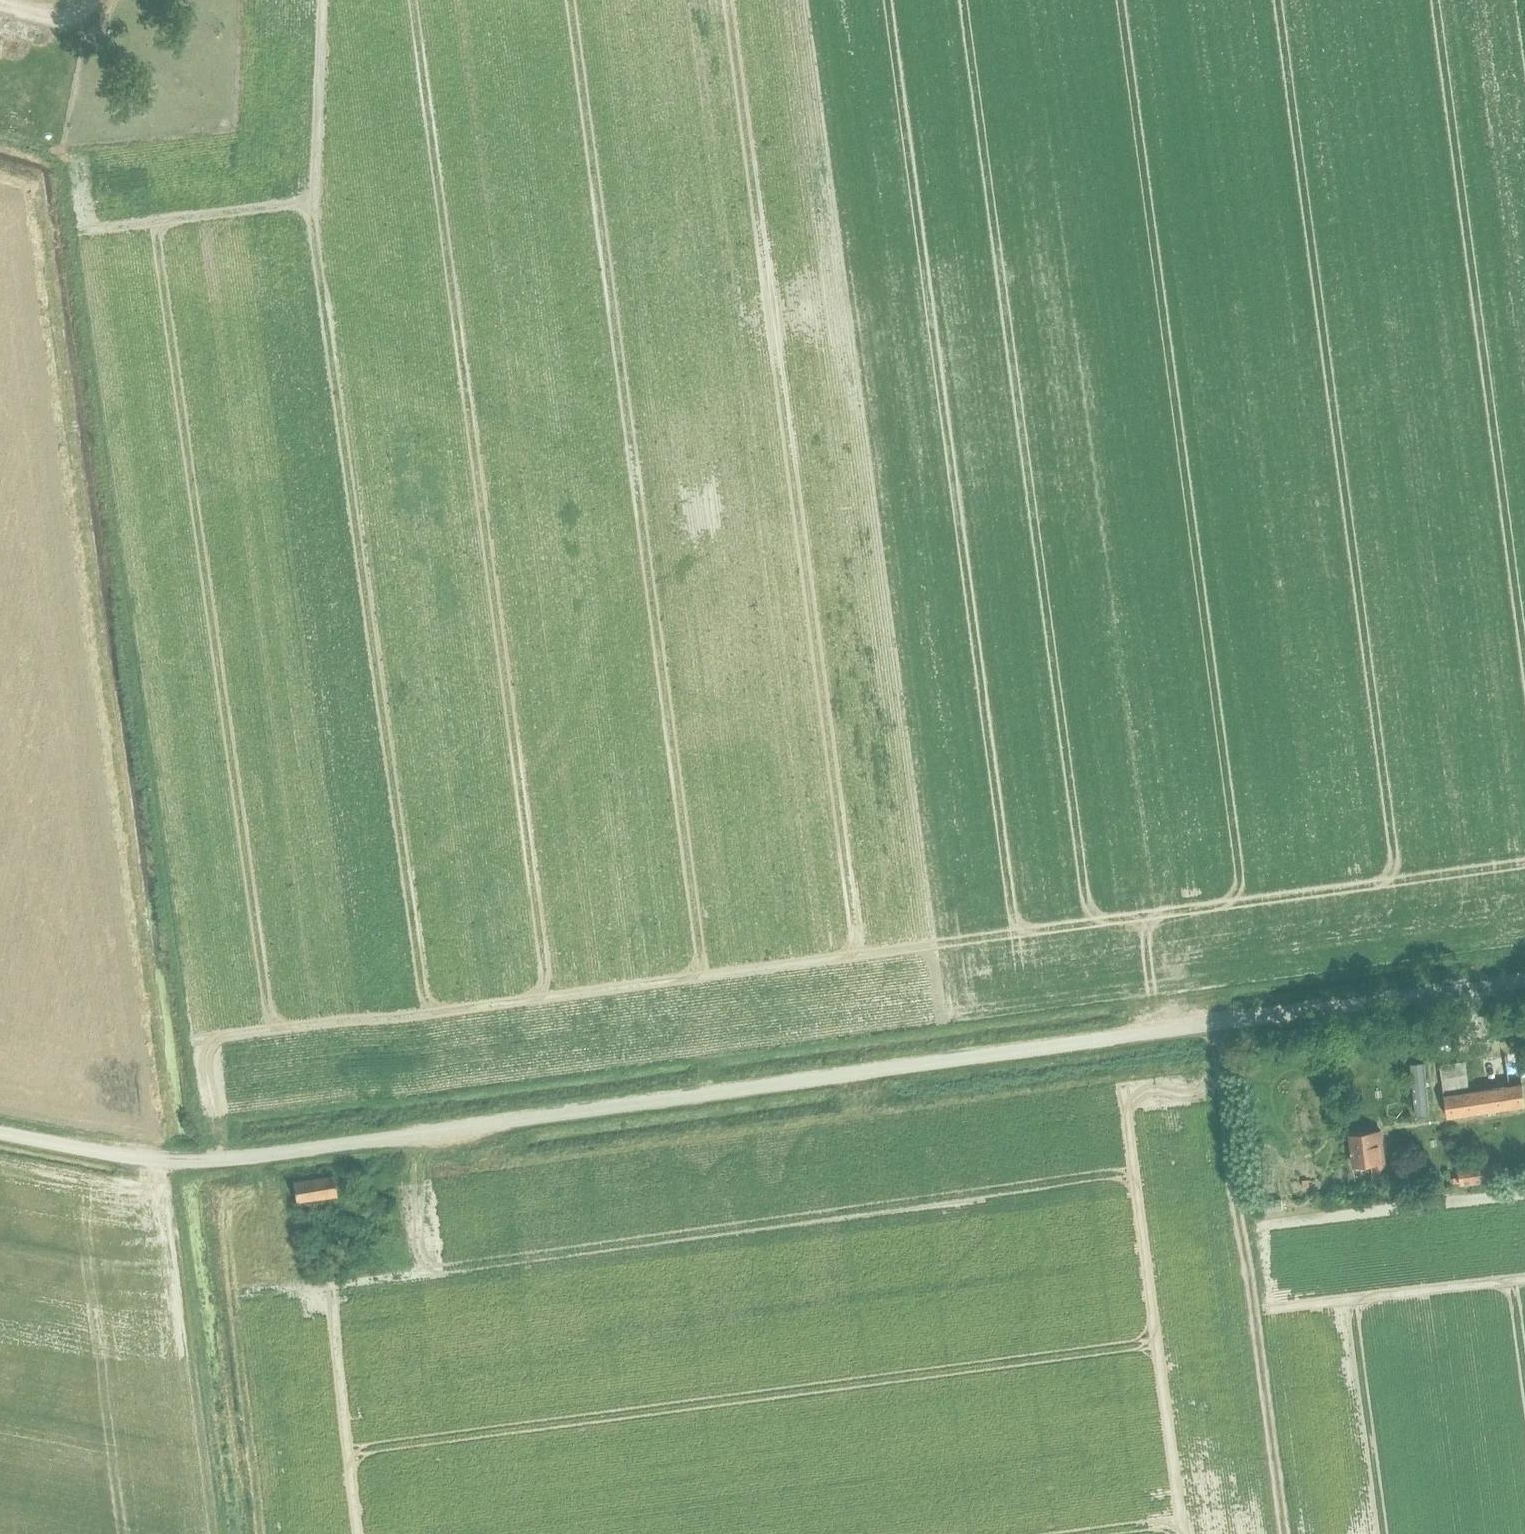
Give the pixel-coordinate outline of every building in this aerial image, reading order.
[(1465,1057),(1440,1060),(1448,1118),(1524,1106),(1524,1093),(1522,1075),(1518,1049),(1505,1051),(1510,1081),(1470,1087),(1465,1057)] [(1372,1166),(1373,1180),(1387,1178),(1381,1130),(1350,1134),(1355,1168),(1372,1166)] [(1460,1169),(1462,1185),(1499,1180),(1497,1164),(1460,1169)] [(294,1181),(296,1202),(337,1195),(334,1175),(294,1181)]
